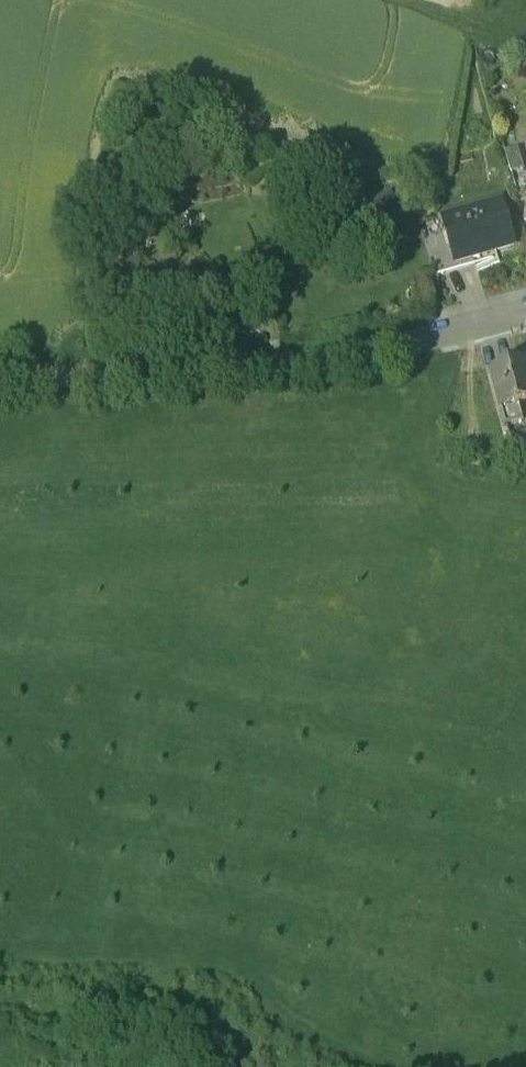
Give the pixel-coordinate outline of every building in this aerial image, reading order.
[(502,198),(445,214),(449,228),(448,229),(456,258),(514,242),(502,198)] [(448,229),(434,232),(442,260),(436,261),(436,263),(456,258),(448,229)] [(489,364),(499,403),(501,403),(506,418),(523,413),(519,398),(525,396),(525,356),(525,354),(489,364)] [(506,418),(511,436),(525,432),(525,412),(523,413),(506,418)]
